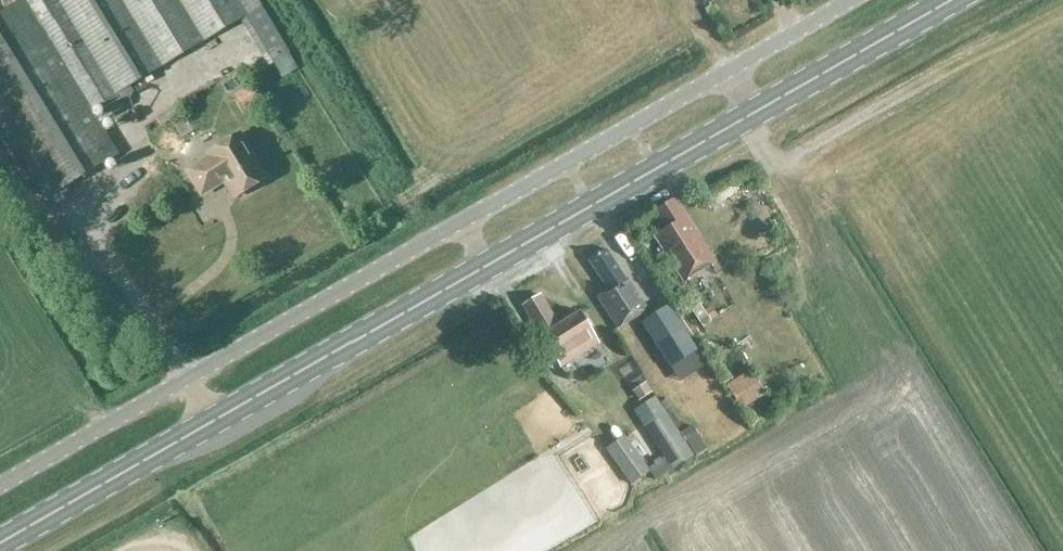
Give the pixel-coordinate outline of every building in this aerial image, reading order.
[(100,124),(125,109),(117,95),(246,17),(283,77),(298,68),(257,0),(26,0),(24,1),(100,124)] [(24,1),(0,15),(0,122),(47,199),(119,155),(100,124),(24,1)] [(261,106),(249,86),(233,95),(246,116),(261,106)] [(206,155),(208,159),(187,172),(202,196),(224,183),(233,199),(267,179),(240,134),(206,155)] [(657,236),(687,281),(713,264),(673,201),(657,211),(668,229),(657,236)] [(625,280),(605,250),(590,260),(610,290),(598,297),(619,329),(647,310),(627,278),(625,280)] [(562,366),(597,344),(577,313),(558,325),(540,296),(524,305),(562,366)] [(689,318),(701,307),(691,296),(679,307),(689,318)] [(696,351),(668,306),(641,324),(669,368),(696,351)] [(763,396),(748,372),(726,386),(741,410),(763,396)] [(632,392),(639,402),(653,392),(646,382),(632,392)] [(667,414),(659,402),(641,413),(647,423),(643,426),(671,471),(694,457),(685,443),(679,433),(676,429),(681,426),(672,411),(667,414)] [(699,435),(692,425),(679,433),(685,443),(699,435)] [(651,472),(624,436),(605,450),(632,486),(651,472)]
